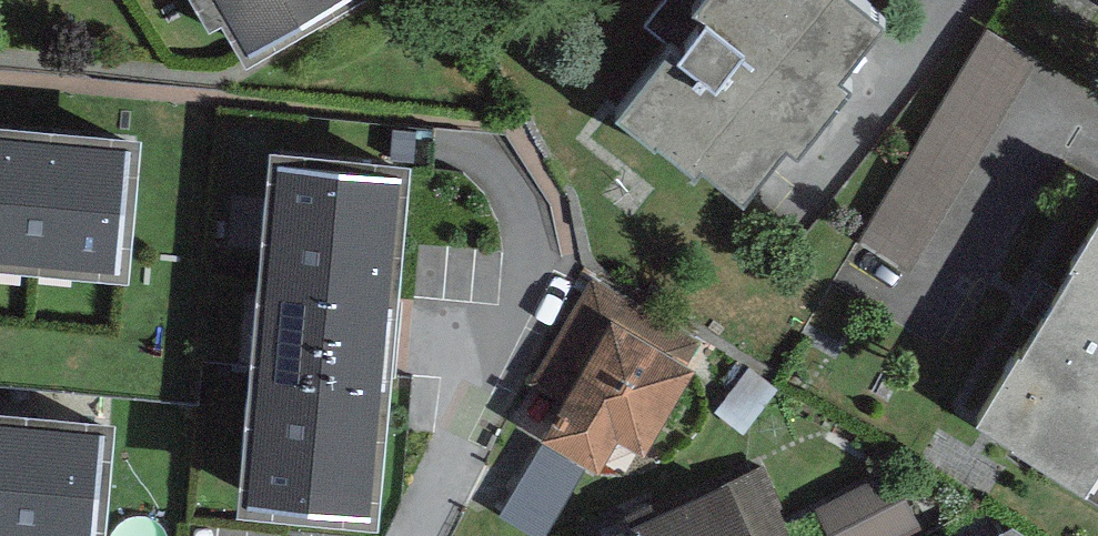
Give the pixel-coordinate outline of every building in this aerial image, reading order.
[(208,26),(221,18),(246,60),(349,0),(193,0),(208,26)] [(716,3),(708,12),(680,49),(668,40),(618,105),(696,164),(701,157),(746,191),(786,139),(797,147),(851,76),(839,67),(880,15),(860,0),(713,0),(716,3)] [(991,35),(867,253),(920,283),(1044,65),(991,35)] [(0,118),(0,261),(130,272),(142,130),(0,118)] [(409,157),(268,144),(237,506),(377,518),(409,157)] [(971,419),(1085,489),(1097,468),(1097,213),(971,419)] [(699,340),(591,277),(537,370),(569,388),(540,436),(598,470),(617,437),(643,453),(694,366),(686,361),(699,340)] [(0,405),(0,535),(104,535),(115,415),(0,405)] [(603,535),(793,535),(760,464),(603,535)] [(815,505),(830,535),(894,535),(922,522),(894,466),(815,505)] [(993,535),(1028,535),(1013,526),(993,535)]
